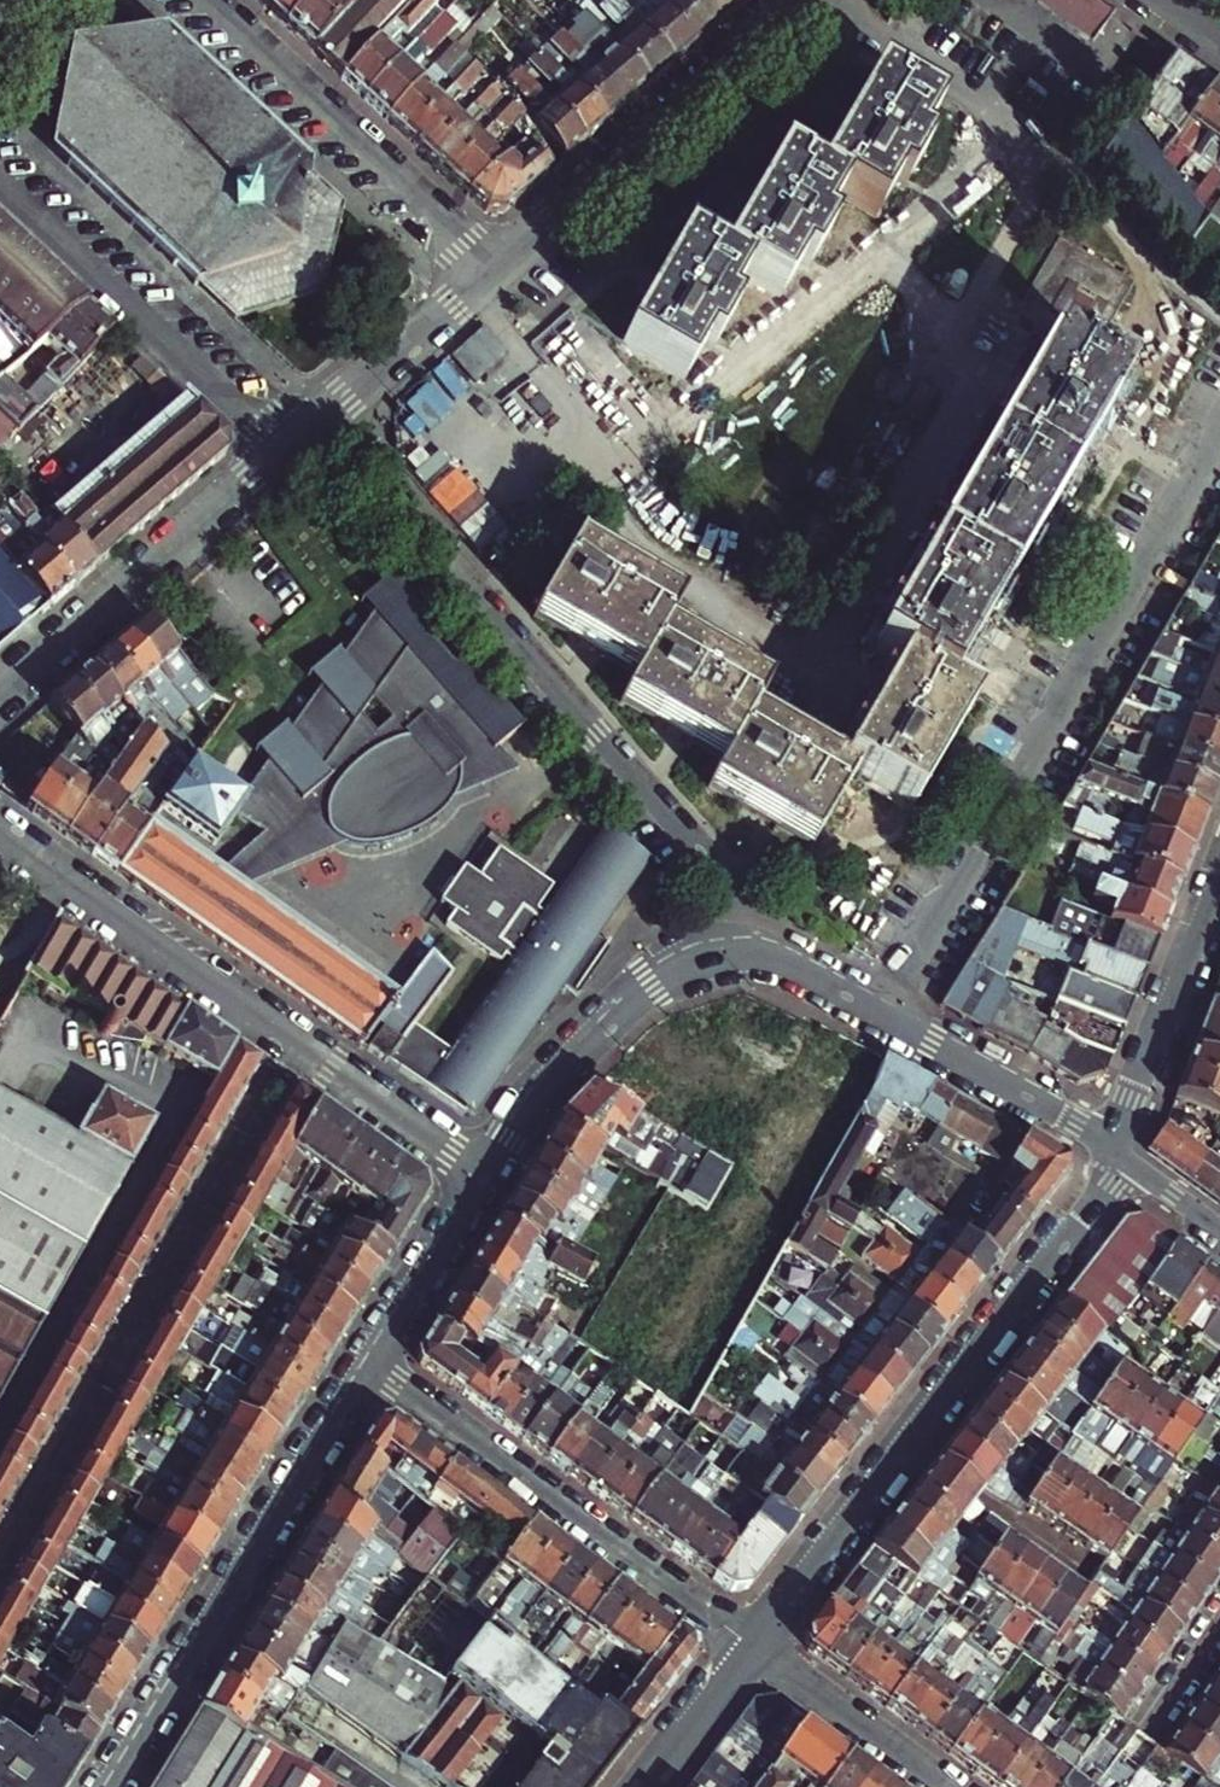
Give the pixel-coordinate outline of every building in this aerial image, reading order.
[(311,0),(272,0),(266,7),(286,26),(311,0)] [(313,50),(360,0),(311,0),(286,26),(313,50)] [(416,0),(360,0),(313,50),(343,78),(416,0)] [(343,78),(365,100),(414,46),(406,39),(436,7),(431,2),(434,0),(416,0),(343,78)] [(605,37),(649,87),(672,67),(627,15),(614,0),(589,0),(587,1),(613,31),(605,37)] [(672,67),(693,49),(651,0),(626,0),(634,9),(627,15),(672,67)] [(693,49),(714,30),(688,0),(651,0),(693,49)] [(714,30),(736,11),(726,0),(688,0),(714,30)] [(736,11),(749,0),(726,0),(736,11)] [(1092,40),(1113,12),(1097,0),(1037,0),(1092,40)] [(578,11),(605,37),(613,31),(587,1),(577,10),(578,11)] [(406,39),(414,46),(441,17),(444,14),(436,7),(406,39)] [(493,7),(473,28),(481,36),(482,38),(502,17),(493,7)] [(441,17),(450,26),(456,19),(447,10),(444,14),(441,17)] [(577,21),(559,37),(626,106),(649,87),(605,37),(578,11),(573,16),(577,21)] [(365,100),(388,121),(454,50),(463,39),(450,26),(441,17),(414,46),(365,100)] [(47,140),(55,150),(72,74),(87,58),(161,35),(150,25),(58,41),(47,140)] [(454,50),(461,57),(481,36),(473,28),(463,39),(454,50)] [(561,78),(606,124),(626,106),(559,37),(554,32),(549,36),(553,41),(548,46),(570,69),(561,78)] [(198,284),(235,319),(321,292),(342,206),(305,171),(308,168),(306,166),(303,169),(284,151),(286,148),(284,146),(282,149),(263,131),(266,128),(263,126),(260,129),(242,111),(244,108),(242,106),(239,109),(220,91),(223,88),(220,86),(218,89),(199,71),(202,69),(200,66),(197,69),(178,51),(181,49),(178,47),(176,49),(161,35),(87,58),(72,74),(55,150),(69,163),(67,166),(69,168),(71,165),(90,183),(88,186),(90,188),(93,185),(112,203),(109,206),(111,207),(114,205),(132,223),(130,225),(132,228),(135,225),(154,243),(151,246),(153,248),(156,245),(175,263),(172,265),(175,268),(177,265),(196,282),(193,285),(195,288),(198,284)] [(584,143),(606,124),(561,78),(538,54),(526,42),(519,48),(531,61),(526,65),(549,88),(539,96),(584,143)] [(538,54),(561,78),(570,69),(548,46),(538,54)] [(388,121),(408,140),(453,93),(444,84),(465,61),(461,57),(454,50),(388,121)] [(1161,160),(1213,85),(1174,57),(1152,86),(1138,106),(1110,142),(1098,158),(1169,247),(1180,255),(1205,220),(1200,213),(1190,200),(1183,191),(1175,180),(1181,172),(1174,167),(1170,173),(1161,160)] [(469,76),(474,70),(470,65),(464,71),(469,76)] [(517,73),(539,96),(549,88),(526,65),(517,73)] [(525,119),(538,133),(563,162),(584,143),(539,96),(517,73),(512,68),(506,74),(510,78),(504,84),(526,107),(520,114),(525,119)] [(408,140),(428,159),(473,112),(464,103),(485,80),(474,70),(469,76),(453,93),(408,140)] [(876,72),(818,176),(779,155),(722,258),(684,236),(625,341),(690,377),(708,344),(717,349),(739,310),(730,305),(748,272),(786,293),(805,260),(813,265),(835,226),(826,221),(844,191),(882,212),(898,183),(907,188),(931,146),(921,141),(940,108),(923,99),(928,91),(899,75),(894,83),(876,72)] [(1138,106),(1152,86),(1135,72),(1120,92),(1138,106)] [(464,103),(473,112),(494,89),(485,80),(464,103)] [(526,107),(504,84),(496,91),(506,100),(514,108),(520,114),(526,107)] [(1191,158),(1219,117),(1219,90),(1213,85),(1161,160),(1170,173),(1174,167),(1185,153),(1191,158)] [(428,159),(448,178),(493,130),(485,122),(506,100),(496,91),(494,89),(473,112),(428,159)] [(514,108),(506,100),(485,122),(493,130),(514,108)] [(505,141),(525,119),(520,114),(514,108),(493,130),(448,178),(468,197),(517,152),(505,141)] [(1191,158),(1181,172),(1175,180),(1183,191),(1203,164),(1211,171),(1219,159),(1219,117),(1191,158)] [(538,133),(525,144),(550,172),(563,162),(538,133)] [(525,144),(517,152),(468,197),(485,213),(504,213),(550,172),(525,144)] [(1185,153),(1174,167),(1181,172),(1191,158),(1185,153)] [(1211,171),(1190,200),(1200,213),(1219,185),(1219,159),(1211,171)] [(1190,200),(1211,171),(1203,164),(1183,191),(1190,200)] [(1208,216),(1215,221),(1219,215),(1219,216),(1219,200),(1208,216)] [(0,224),(0,328),(31,357),(46,343),(87,307),(0,224)] [(1056,238),(1012,312),(1040,328),(1036,334),(1048,341),(866,647),(892,663),(832,762),(746,710),(761,685),(659,624),(675,596),(573,535),(529,608),(632,669),(616,696),(717,758),(702,784),(813,850),(824,832),(816,827),(849,772),(906,806),(967,704),(941,688),(1122,385),(1088,364),(1134,283),(1056,238)] [(114,332),(87,307),(46,343),(63,360),(51,367),(31,389),(46,404),(78,370),(114,332)] [(514,536),(423,432),(514,352),(489,324),(398,404),(394,457),(485,561),(514,536)] [(3,380),(31,357),(0,328),(0,382),(3,380)] [(46,404),(37,413),(44,419),(84,376),(78,370),(46,404)] [(3,380),(0,382),(0,418),(12,429),(17,434),(37,413),(3,380)] [(47,515),(58,528),(195,409),(183,397),(47,515)] [(225,438),(195,409),(58,528),(94,569),(219,461),(225,438)] [(0,418),(0,439),(12,429),(0,418)] [(13,519),(71,588),(94,569),(58,528),(47,515),(44,511),(36,518),(0,475),(0,505),(13,519)] [(13,519),(0,505),(0,530),(13,519)] [(13,519),(0,530),(0,540),(6,547),(0,552),(0,554),(48,608),(71,588),(13,519)] [(1185,591),(1219,605),(1219,546),(1213,543),(1185,591)] [(48,608),(0,554),(0,650),(48,608)] [(332,839),(335,840),(344,843),(352,845),(353,845),(361,846),(379,846),(387,844),(404,839),(417,834),(439,819),(460,800),(448,786),(466,770),(437,736),(459,716),(496,757),(500,754),(527,730),(477,673),(464,684),(451,669),(454,667),(424,632),(433,623),(389,573),(361,598),(372,609),(342,651),(337,646),(309,671),(320,683),(307,704),(289,726),(285,721),(257,745),(267,758),(241,796),(191,764),(161,808),(213,844),(235,813),(263,833),(221,871),(151,822),(117,872),(365,1046),(382,1023),(404,1038),(413,1026),(451,975),(431,956),(400,997),(246,888),(253,882),(242,869),(316,804),(323,812),(323,817),(323,821),(323,825),(325,829),(326,833),(329,836),(332,839)] [(1219,630),(1219,605),(1185,591),(1173,612),(1181,615),(1185,608),(1216,620),(1212,627),(1219,630)] [(1212,627),(1209,626),(1206,634),(1178,623),(1181,615),(1173,612),(1161,633),(1177,639),(1219,656),(1219,630),(1212,627)] [(146,620),(127,636),(196,715),(201,721),(213,710),(207,704),(189,682),(195,677),(146,620)] [(1177,639),(1161,633),(1148,655),(1158,659),(1168,663),(1177,639)] [(196,715),(127,636),(109,652),(158,709),(177,731),(179,733),(187,726),(185,725),(196,715)] [(1219,684),(1219,656),(1177,639),(1168,663),(1219,684)] [(158,709),(109,652),(90,668),(130,714),(141,728),(158,747),(171,736),(152,714),(158,709)] [(1168,663),(1158,659),(1149,683),(1192,700),(1219,711),(1219,684),(1168,663)] [(90,668),(70,686),(111,732),(123,746),(126,750),(135,736),(123,720),(130,714),(90,668)] [(207,704),(214,698),(195,677),(189,682),(207,704)] [(111,732),(70,686),(50,704),(77,735),(93,754),(110,773),(126,750),(123,746),(114,753),(103,739),(111,732)] [(1127,691),(1123,700),(1140,706),(1143,697),(1127,691)] [(1219,737),(1219,711),(1192,700),(1188,710),(1181,708),(1180,705),(1153,695),(1150,703),(1147,709),(1219,737)] [(1143,707),(1140,706),(1135,720),(1141,723),(1147,709),(1143,707)] [(152,714),(171,736),(177,731),(158,709),(152,714)] [(1175,748),(1219,766),(1219,737),(1147,709),(1141,723),(1137,733),(1175,748)] [(519,775),(500,754),(496,757),(459,716),(437,736),(466,770),(448,786),(460,800),(519,775)] [(110,773),(66,837),(93,855),(163,753),(158,747),(141,728),(135,736),(126,750),(110,773)] [(1136,744),(1104,732),(1097,744),(1130,757),(1136,744)] [(26,809),(46,822),(75,780),(67,775),(82,753),(90,759),(93,754),(77,735),(48,777),(43,785),(26,809)] [(1130,757),(1217,792),(1219,783),(1219,766),(1175,748),(1169,761),(1163,759),(1163,756),(1160,753),(1136,744),(1130,757)] [(173,764),(163,753),(93,855),(117,872),(151,822),(160,810),(148,801),(173,764)] [(46,822),(66,837),(110,773),(93,754),(90,759),(75,780),(46,822)] [(1217,792),(1130,757),(1125,771),(1153,783),(1156,780),(1162,782),(1157,795),(1207,815),(1217,792)] [(1207,815),(1157,795),(1084,767),(1062,805),(1080,812),(1087,814),(1089,809),(1084,806),(1090,793),(1148,816),(1140,835),(1192,855),(1207,815)] [(35,779),(43,785),(48,777),(40,771),(35,779)] [(323,817),(323,812),(316,804),(242,869),(253,882),(256,884),(353,845),(352,845),(344,843),(335,840),(332,839),(329,836),(326,833),(325,829),(323,825),(323,821),(323,817)] [(1113,846),(1109,855),(1181,883),(1192,855),(1140,835),(1087,814),(1080,812),(1073,830),(1113,846)] [(514,962),(482,1007),(522,1046),(565,986),(579,994),(602,963),(599,960),(608,947),(597,939),(648,867),(636,860),(638,855),(617,841),(614,844),(603,836),(547,915),(538,909),(553,887),(499,850),(480,878),(474,873),(450,907),(456,911),(447,924),(501,961),(505,955),(514,962)] [(1181,883),(1109,855),(1080,844),(1072,862),(1111,877),(1106,889),(1169,914),(1181,883)] [(1072,876),(1095,885),(1106,889),(1111,877),(1072,862),(1068,872),(1060,877),(1040,926),(1049,930),(1060,903),(1072,876)] [(1112,909),(1107,921),(1158,942),(1169,914),(1106,889),(1095,885),(1089,900),(1112,909)] [(1158,942),(1107,921),(1060,903),(1049,930),(1048,933),(1146,972),(1158,942)] [(1134,1002),(1146,972),(1048,933),(1049,930),(1040,926),(1001,910),(967,963),(1002,983),(1003,981),(1009,983),(1035,994),(1042,977),(1009,963),(1016,946),(1021,948),(1024,942),(1065,959),(1062,967),(1065,974),(1072,977),(1134,1002)] [(213,1081),(234,1044),(57,919),(27,972),(108,1020),(113,1023),(213,1081)] [(599,960),(602,963),(611,950),(608,947),(599,960)] [(938,1007),(983,1032),(1002,997),(1009,983),(1003,981),(1002,983),(967,963),(938,1007)] [(1124,1028),(1134,1002),(1072,977),(1061,1004),(1093,1017),(1124,1028)] [(1002,997),(983,1032),(998,1039),(1016,1005),(1002,997)] [(1194,1049),(1219,1059),(1219,1003),(1213,1000),(1194,1049)] [(1058,1003),(1048,1019),(1045,1025),(1058,1034),(1072,1043),(1081,1048),(1087,1032),(1093,1017),(1061,1004),(1058,1003)] [(1028,1011),(1016,1005),(998,1039),(1012,1046),(1031,1013),(1028,1011)] [(1031,1005),(1028,1011),(1031,1013),(1038,1015),(1040,1009),(1031,1005)] [(522,1046),(482,1007),(460,1039),(501,1075),(522,1046)] [(1031,1013),(1012,1046),(1028,1053),(1045,1025),(1048,1019),(1038,1015),(1031,1013)] [(1124,1028),(1093,1017),(1087,1032),(1118,1044),(1124,1028)] [(115,1026),(113,1023),(108,1020),(105,1020),(101,1021),(98,1023),(97,1026),(96,1029),(96,1033),(98,1036),(101,1038),(104,1039),(107,1039),(111,1038),(113,1036),(115,1033),(116,1029),(115,1026)] [(1058,1034),(1045,1025),(1028,1053),(1041,1061),(1058,1034)] [(410,1078),(436,1042),(413,1026),(404,1038),(402,1042),(387,1062),(410,1078)] [(369,1049),(387,1062),(402,1042),(383,1029),(369,1049)] [(1088,1050),(1112,1058),(1118,1044),(1087,1032),(1081,1048),(1088,1050)] [(1072,1043),(1058,1034),(1041,1061),(1055,1070),(1072,1043)] [(451,1052),(436,1042),(410,1078),(464,1116),(469,1109),(475,1113),(501,1075),(460,1039),(451,1052)] [(1070,1079),(1088,1050),(1081,1048),(1072,1043),(1055,1070),(1070,1079)] [(213,1081),(185,1130),(212,1145),(260,1062),(234,1044),(213,1081)] [(1194,1049),(1185,1072),(1219,1085),(1219,1059),(1194,1049)] [(1112,1058),(1088,1050),(1070,1079),(1076,1083),(1106,1074),(1112,1058)] [(844,1233),(850,1223),(856,1211),(835,1199),(858,1159),(875,1132),(872,1122),(884,1102),(898,1110),(901,1106),(937,1126),(955,1095),(899,1064),(886,1057),(853,1116),(841,1139),(824,1170),(804,1207),(787,1238),(782,1246),(802,1255),(825,1269),(844,1233)] [(1176,1095),(1219,1112),(1219,1085),(1185,1072),(1176,1095)] [(614,1135),(642,1150),(639,1155),(643,1157),(653,1142),(662,1147),(674,1151),(681,1139),(662,1127),(631,1108),(592,1084),(558,1121),(605,1150),(614,1135)] [(286,1162),(319,1104),(294,1087),(260,1146),(286,1162)] [(0,1092),(0,1400),(140,1154),(137,1153),(153,1125),(103,1096),(79,1137),(0,1092)] [(937,1126),(983,1151),(1000,1119),(955,1095),(937,1126)] [(303,1160),(309,1165),(341,1119),(319,1104),(286,1162),(275,1181),(287,1187),(303,1160)] [(331,1177),(361,1133),(341,1119),(309,1165),(316,1169),(291,1215),(301,1222),(305,1216),(312,1205),(331,1177)] [(1005,1171),(1026,1136),(1027,1134),(1000,1119),(983,1151),(994,1157),(984,1176),(997,1184),(1005,1171)] [(540,1151),(603,1190),(609,1181),(614,1185),(617,1180),(594,1167),(600,1157),(602,1154),(605,1150),(558,1121),(556,1125),(540,1151)] [(1207,1153),(1167,1123),(1148,1150),(1187,1179),(1207,1153)] [(212,1145),(185,1130),(173,1151),(200,1167),(212,1145)] [(1187,1179),(1219,1202),(1219,1162),(1217,1160),(1219,1155),(1219,1132),(1207,1153),(1187,1179)] [(380,1147),(361,1133),(331,1177),(312,1205),(332,1217),(335,1213),(326,1207),(335,1194),(341,1186),(349,1192),(380,1147)] [(605,1150),(632,1167),(639,1155),(642,1150),(614,1135),(605,1150)] [(1062,1157),(1026,1136),(1005,1171),(1019,1179),(1006,1199),(1031,1219),(1066,1174),(1062,1157)] [(935,1142),(929,1138),(926,1137),(924,1141),(933,1146),(935,1142)] [(713,1195),(728,1168),(689,1144),(681,1139),(674,1151),(662,1147),(644,1175),(681,1198),(693,1205),(704,1212),(713,1195)] [(286,1162),(260,1146),(248,1167),(274,1183),(275,1181),(286,1162)] [(400,1161),(380,1147),(349,1192),(357,1198),(346,1214),(340,1222),(346,1226),(350,1220),(356,1224),(368,1206),(400,1161)] [(200,1167),(173,1151),(160,1173),(187,1189),(200,1167)] [(540,1151),(526,1174),(573,1202),(577,1195),(600,1208),(604,1202),(605,1200),(599,1197),(603,1190),(540,1151)] [(623,1170),(600,1157),(594,1167),(617,1180),(623,1170)] [(864,1197),(878,1171),(858,1159),(835,1199),(856,1211),(857,1210),(864,1197)] [(400,1161),(368,1206),(375,1211),(360,1234),(392,1253),(428,1195),(425,1178),(400,1161)] [(248,1167),(235,1189),(262,1204),(263,1202),(274,1183),(248,1167)] [(148,1195),(175,1211),(187,1189),(160,1173),(148,1195)] [(526,1174),(513,1195),(577,1234),(580,1228),(584,1230),(580,1236),(583,1238),(589,1226),(590,1225),(567,1210),(573,1202),(526,1174)] [(997,1184),(984,1176),(964,1207),(962,1205),(950,1226),(965,1237),(975,1220),(997,1184)] [(341,1186),(335,1194),(344,1200),(349,1192),(341,1186)] [(235,1189),(223,1211),(249,1227),(251,1224),(262,1204),(235,1189)] [(923,1243),(980,1286),(998,1263),(965,1237),(950,1226),(906,1192),(896,1206),(929,1234),(923,1243)] [(148,1195),(135,1218),(162,1234),(175,1211),(148,1195)] [(513,1195),(498,1220),(535,1243),(537,1240),(553,1250),(561,1238),(577,1248),(583,1238),(580,1236),(584,1230),(580,1228),(577,1234),(513,1195)] [(577,1195),(573,1202),(595,1216),(600,1208),(577,1195)] [(1031,1219),(1006,1199),(987,1228),(975,1220),(965,1237),(998,1263),(1031,1219)] [(600,1208),(595,1216),(590,1225),(589,1226),(599,1232),(614,1208),(604,1202),(600,1208)] [(392,1253),(360,1234),(352,1230),(346,1226),(340,1222),(332,1217),(312,1205),(305,1216),(339,1236),(333,1245),(380,1273),(392,1253)] [(375,1211),(368,1206),(356,1224),(352,1230),(360,1234),(375,1211)] [(338,1209),(335,1213),(332,1217),(340,1222),(346,1214),(338,1209)] [(962,1310),(980,1286),(923,1243),(916,1251),(882,1225),(880,1227),(857,1210),(856,1211),(850,1223),(962,1310)] [(223,1211),(210,1233),(237,1248),(239,1245),(249,1227),(223,1211)] [(1138,1294),(1177,1239),(1143,1214),(1125,1217),(1065,1295),(1112,1330),(1121,1318),(1127,1308),(1138,1294)] [(135,1218),(122,1241),(149,1256),(162,1234),(135,1218)] [(352,1230),(356,1224),(350,1220),(346,1226),(352,1230)] [(597,1261),(577,1248),(561,1238),(553,1250),(537,1240),(535,1243),(498,1220),(481,1249),(518,1271),(530,1252),(583,1284),(597,1261)] [(962,1310),(850,1223),(844,1233),(864,1248),(861,1253),(894,1281),(887,1290),(944,1333),(962,1310)] [(210,1233),(198,1255),(224,1270),(227,1266),(237,1248),(210,1233)] [(366,1295),(287,1246),(270,1236),(264,1245),(277,1252),(275,1256),(313,1280),(308,1287),(354,1316),(366,1295)] [(366,1295),(380,1273),(333,1245),(328,1254),(300,1237),(296,1242),(291,1239),(287,1246),(366,1295)] [(1206,1260),(1177,1239),(1138,1294),(1167,1315),(1206,1260)] [(122,1241),(110,1262),(136,1278),(149,1256),(122,1241)] [(538,1284),(518,1271),(481,1249),(466,1273),(544,1322),(545,1323),(558,1301),(549,1295),(553,1288),(547,1284),(543,1291),(538,1288),(540,1285),(538,1284)] [(185,1277),(211,1292),(215,1286),(224,1270),(198,1255),(185,1277)] [(1167,1315),(1183,1326),(1188,1319),(1202,1329),(1219,1304),(1219,1270),(1206,1260),(1167,1315)] [(110,1262),(97,1284),(124,1299),(136,1278),(110,1262)] [(266,1291),(273,1280),(254,1268),(247,1279),(254,1283),(266,1291)] [(840,1281),(825,1269),(821,1276),(835,1287),(840,1281)] [(840,1281),(835,1287),(925,1357),(944,1333),(887,1290),(881,1298),(846,1272),(840,1281)] [(466,1273),(450,1299),(528,1346),(544,1322),(466,1273)] [(203,1308),(211,1292),(185,1277),(173,1299),(199,1314),(203,1308)] [(244,1277),(231,1296),(242,1303),(254,1283),(247,1279),(244,1277)] [(548,1282),(542,1279),(541,1278),(538,1284),(540,1285),(538,1288),(543,1291),(547,1284),(548,1282)] [(266,1291),(341,1336),(354,1316),(308,1287),(301,1298),(273,1280),(266,1291)] [(329,1356),(341,1336),(266,1291),(254,1283),(242,1303),(283,1328),(329,1356)] [(84,1307),(111,1322),(124,1299),(97,1284),(84,1307)] [(851,1338),(908,1379),(925,1357),(835,1287),(825,1301),(859,1328),(851,1338)] [(199,1314),(173,1299),(160,1321),(187,1336),(190,1329),(199,1314)] [(436,1323),(478,1348),(485,1352),(492,1355),(513,1368),(526,1349),(532,1353),(551,1327),(545,1323),(544,1322),(528,1346),(450,1299),(436,1323)] [(1128,1354),(1061,1300),(1046,1320),(1088,1354),(1096,1345),(1109,1356),(1102,1365),(1114,1375),(1121,1364),(1128,1354)] [(1202,1329),(1200,1332),(1219,1347),(1219,1304),(1202,1329)] [(84,1307),(71,1329),(98,1344),(111,1322),(84,1307)] [(1121,1318),(1142,1333),(1149,1339),(1156,1329),(1127,1308),(1121,1318)] [(316,1377),(329,1356),(283,1328),(277,1337),(249,1320),(241,1332),(316,1377)] [(1046,1320),(1031,1339),(1073,1374),(1080,1364),(1094,1375),(1097,1372),(1109,1382),(1114,1375),(1102,1365),(1088,1354),(1046,1320)] [(187,1336),(160,1321),(147,1343),(174,1359),(179,1350),(187,1336)] [(891,1403),(908,1379),(851,1338),(844,1347),(809,1322),(798,1336),(891,1403)] [(478,1348),(436,1323),(419,1352),(421,1363),(463,1394),(480,1371),(485,1365),(492,1355),(485,1352),(481,1357),(475,1353),(478,1348)] [(241,1332),(231,1325),(218,1346),(229,1352),(234,1344),(241,1332)] [(872,1427),(891,1403),(798,1336),(785,1326),(773,1342),(786,1352),(821,1378),(815,1386),(872,1427)] [(526,1349),(513,1368),(485,1411),(504,1425),(546,1368),(552,1360),(555,1356),(568,1338),(551,1327),(532,1353),(526,1349)] [(98,1344),(71,1329),(58,1352),(85,1367),(98,1344)] [(195,1360),(207,1339),(190,1329),(187,1336),(179,1350),(188,1356),(195,1360)] [(729,1344),(726,1350),(735,1357),(742,1362),(751,1349),(756,1352),(760,1347),(737,1329),(729,1344)] [(303,1398),(316,1377),(241,1332),(234,1344),(262,1361),(257,1370),(303,1398)] [(564,1362),(578,1343),(569,1338),(568,1338),(555,1356),(564,1362)] [(1031,1339),(1016,1359),(1081,1410),(1087,1415),(1091,1409),(1079,1399),(1088,1386),(1073,1374),(1031,1339)] [(174,1359),(147,1343),(135,1365),(161,1380),(166,1371),(174,1359)] [(179,1350),(174,1359),(166,1371),(176,1377),(188,1356),(179,1350)] [(548,1457),(579,1415),(564,1404),(581,1382),(583,1384),(587,1378),(582,1374),(585,1370),(602,1384),(615,1367),(605,1360),(589,1350),(571,1375),(524,1439),(548,1457)] [(726,1350),(714,1371),(722,1377),(735,1357),(726,1350)] [(58,1352),(46,1373),(72,1389),(85,1367),(58,1352)] [(785,1365),(815,1386),(821,1378),(786,1352),(780,1361),(785,1365)] [(485,1411),(513,1368),(492,1355),(485,1365),(497,1373),(492,1378),(480,1371),(463,1394),(485,1411)] [(560,1367),(564,1362),(555,1356),(552,1360),(560,1367)] [(1016,1359),(1001,1378),(1058,1422),(1066,1411),(1075,1418),(1081,1410),(1016,1359)] [(546,1368),(504,1425),(524,1439),(571,1375),(560,1367),(552,1360),(546,1368)] [(216,1373),(291,1419),(303,1398),(257,1370),(251,1379),(222,1361),(216,1373)] [(1114,1375),(1109,1382),(1100,1395),(1091,1409),(1111,1423),(1141,1378),(1121,1364),(1114,1375)] [(161,1380),(135,1365),(121,1388),(148,1404),(155,1392),(161,1380)] [(857,1446),(872,1427),(815,1386),(785,1365),(780,1372),(785,1375),(783,1377),(808,1395),(801,1405),(857,1446)] [(711,1377),(702,1393),(714,1402),(728,1381),(722,1377),(714,1371),(711,1377)] [(46,1373),(32,1396),(59,1412),(72,1389),(46,1373)] [(278,1440),(291,1419),(216,1373),(209,1384),(237,1402),(231,1411),(278,1440)] [(1058,1422),(1001,1378),(986,1397),(1046,1444),(1052,1436),(1061,1424),(1058,1422)] [(1131,1437),(1161,1392),(1141,1378),(1111,1423),(1131,1437)] [(842,1465),(857,1446),(801,1405),(797,1410),(768,1388),(762,1384),(751,1398),(804,1437),(842,1465)] [(771,1384),(768,1388),(797,1410),(801,1405),(771,1384)] [(548,1457),(569,1472),(597,1433),(589,1427),(613,1395),(601,1386),(579,1415),(548,1457)] [(109,1411),(135,1425),(142,1413),(148,1404),(121,1388),(109,1411)] [(1182,1406),(1161,1392),(1131,1437),(1151,1451),(1182,1406)] [(266,1460),(278,1440),(231,1411),(226,1420),(181,1393),(175,1404),(191,1414),(266,1460)] [(20,1418),(46,1434),(59,1412),(32,1396),(20,1418)] [(986,1397),(971,1417),(1015,1450),(1032,1462),(1046,1474),(1056,1459),(1059,1455),(1046,1444),(986,1397)] [(589,1488),(641,1416),(629,1406),(604,1438),(597,1433),(569,1472),(589,1488)] [(1181,1449),(1184,1445),(1201,1419),(1182,1406),(1151,1451),(1142,1465),(1161,1479),(1174,1460),(1178,1454),(1181,1449)] [(1081,1410),(1075,1418),(1067,1429),(1074,1434),(1087,1415),(1081,1410)] [(122,1448),(130,1434),(135,1425),(109,1411),(96,1433),(122,1448)] [(253,1481),(266,1460),(191,1414),(184,1426),(211,1444),(206,1452),(253,1481)] [(1201,1419),(1184,1445),(1192,1449),(1196,1442),(1212,1419),(1205,1414),(1201,1419)] [(609,1502),(638,1463),(630,1457),(640,1443),(653,1425),(641,1416),(589,1488),(609,1502)] [(376,1421),(359,1449),(387,1471),(392,1474),(404,1458),(420,1437),(394,1417),(376,1421)] [(1015,1450),(971,1417),(956,1436),(1016,1483),(1032,1495),(1046,1474),(1032,1462),(1024,1472),(1008,1459),(1015,1450)] [(20,1418),(7,1440),(34,1456),(46,1434),(20,1418)] [(828,1484),(789,1456),(749,1427),(734,1448),(759,1465),(813,1503),(828,1484)] [(630,1518),(671,1463),(683,1447),(662,1431),(648,1449),(638,1463),(609,1502),(630,1518)] [(110,1471),(118,1456),(122,1448),(96,1433),(83,1455),(110,1471)] [(1026,1504),(1046,1518),(1077,1473),(1094,1448),(1074,1434),(1065,1446),(1059,1455),(1056,1459),(1046,1474),(1032,1495),(1026,1504)] [(940,1456),(984,1490),(1004,1501),(1016,1483),(956,1436),(940,1456)] [(1065,1446),(1052,1436),(1046,1444),(1059,1455),(1065,1446)] [(166,1456),(240,1502),(253,1481),(206,1452),(200,1461),(161,1437),(154,1449),(166,1456)] [(454,1462),(420,1437),(404,1458),(416,1467),(404,1483),(426,1500),(454,1462)] [(828,1484),(842,1465),(804,1437),(789,1456),(828,1484)] [(7,1440),(0,1453),(0,1466),(21,1478),(34,1456),(7,1440)] [(638,1463),(648,1449),(640,1443),(630,1457),(638,1463)] [(1181,1449),(1189,1454),(1192,1449),(1184,1445),(1181,1449)] [(152,1448),(146,1459),(158,1468),(166,1456),(154,1449),(152,1448)] [(359,1449),(332,1492),(356,1511),(387,1471),(359,1449)] [(1181,1449),(1178,1454),(1185,1459),(1189,1454),(1181,1449)] [(650,1533),(671,1548),(720,1483),(725,1477),(730,1469),(724,1465),(717,1474),(708,1467),(716,1457),(710,1451),(702,1462),(650,1533)] [(1109,1458),(1114,1462),(1117,1463),(1122,1457),(1119,1455),(1114,1451),(1109,1458)] [(630,1518),(650,1533),(702,1462),(694,1457),(691,1454),(679,1469),(671,1463),(630,1518)] [(1174,1460),(1181,1465),(1185,1459),(1178,1454),(1174,1460)] [(70,1478),(97,1493),(106,1476),(110,1471),(83,1455),(70,1478)] [(181,1494),(228,1523),(240,1502),(166,1456),(158,1468),(146,1459),(140,1469),(181,1494)] [(932,1467),(976,1501),(981,1494),(984,1490),(940,1456),(936,1462),(932,1467)] [(1129,1462),(1122,1457),(1117,1463),(1122,1467),(1124,1469),(1129,1462)] [(404,1458),(392,1474),(404,1483),(416,1467),(404,1458)] [(434,1507),(443,1514),(456,1497),(463,1502),(478,1514),(494,1492),(454,1462),(426,1500),(434,1507)] [(1114,1462),(1110,1467),(1118,1472),(1122,1467),(1117,1463),(1114,1462)] [(746,1491),(767,1505),(796,1525),(813,1503),(759,1465),(743,1489),(746,1491)] [(0,1466),(0,1495),(8,1500),(21,1478),(0,1466)] [(976,1501),(932,1467),(916,1487),(976,1531),(990,1512),(976,1501)] [(1126,1478),(1130,1472),(1124,1469),(1122,1467),(1118,1472),(1126,1478)] [(1046,1518),(1067,1532),(1097,1487),(1077,1473),(1046,1518)] [(140,1497),(215,1543),(228,1523),(181,1494),(175,1503),(132,1477),(125,1488),(140,1497)] [(91,1503),(97,1493),(70,1478),(58,1500),(84,1516),(91,1503)] [(1159,1482),(1144,1505),(1151,1510),(1154,1512),(1169,1489),(1159,1482)] [(1215,1488),(1206,1482),(1190,1504),(1201,1511),(1219,1524),(1219,1491),(1215,1488)] [(720,1483),(671,1548),(692,1563),(740,1498),(746,1491),(743,1489),(738,1486),(730,1497),(723,1491),(726,1487),(720,1483)] [(916,1487),(901,1507),(945,1539),(950,1531),(967,1543),(970,1539),(982,1548),(974,1559),(984,1566),(997,1546),(976,1531),(916,1487)] [(1097,1487),(1067,1532),(1087,1546),(1117,1502),(1097,1487)] [(377,1527),(356,1511),(332,1492),(328,1499),(373,1534),(377,1527)] [(494,1492),(478,1514),(498,1529),(486,1546),(505,1560),(534,1521),(494,1492)] [(8,1500),(0,1495),(0,1515),(8,1500)] [(152,1541),(199,1570),(215,1543),(140,1497),(131,1511),(160,1528),(152,1541)] [(456,1497),(443,1514),(450,1519),(463,1502),(456,1497)] [(740,1498),(692,1563),(713,1579),(753,1524),(761,1514),(740,1498)] [(328,1499),(316,1518),(391,1568),(396,1561),(391,1557),(391,1556),(385,1552),(389,1546),(373,1534),(328,1499)] [(45,1523),(71,1538),(79,1525),(84,1516),(58,1500),(45,1523)] [(1107,1560),(1114,1550),(1136,1517),(1137,1515),(1117,1502),(1087,1546),(1107,1560)] [(432,1572),(472,1604),(489,1582),(505,1560),(486,1546),(471,1535),(466,1531),(460,1526),(450,1519),(443,1514),(434,1507),(404,1547),(399,1553),(429,1576),(432,1572)] [(901,1507),(887,1526),(959,1579),(965,1571),(953,1562),(955,1558),(939,1546),(945,1539),(901,1507)] [(160,1528),(131,1511),(124,1524),(152,1541),(160,1528)] [(1219,1557),(1219,1524),(1201,1511),(1186,1533),(1219,1557)] [(976,1531),(997,1546),(1005,1534),(1010,1527),(990,1512),(976,1531)] [(391,1568),(316,1518),(304,1539),(353,1568),(358,1560),(378,1574),(381,1569),(388,1572),(391,1568)] [(466,1531),(470,1524),(465,1520),(460,1526),(466,1531)] [(534,1521),(505,1560),(489,1582),(501,1591),(514,1574),(522,1580),(555,1536),(534,1521)] [(763,1531),(753,1524),(713,1579),(730,1592),(747,1588),(781,1545),(772,1539),(779,1530),(770,1522),(763,1531)] [(45,1523),(32,1545),(58,1560),(67,1546),(71,1538),(45,1523)] [(466,1531),(471,1535),(476,1528),(470,1524),(466,1531)] [(871,1546),(894,1562),(909,1572),(916,1577),(924,1567),(928,1570),(930,1575),(938,1581),(941,1578),(953,1587),(959,1579),(887,1526),(871,1546)] [(950,1531),(945,1539),(961,1550),(967,1543),(950,1531)] [(111,1545),(187,1591),(199,1570),(152,1541),(147,1550),(119,1533),(111,1545)] [(1171,1556),(1214,1586),(1219,1577),(1219,1557),(1186,1533),(1171,1556)] [(975,1578),(996,1593),(1026,1548),(1005,1534),(997,1546),(984,1566),(975,1578)] [(104,1556),(111,1545),(95,1535),(88,1548),(103,1558),(104,1556)] [(575,1552),(555,1536),(522,1580),(530,1586),(518,1603),(531,1612),(575,1552)] [(347,1576),(353,1568),(304,1539),(291,1560),(367,1605),(371,1599),(365,1595),(368,1589),(347,1576)] [(1214,1586),(1171,1556),(1154,1544),(1138,1568),(1198,1609),(1214,1586)] [(32,1545),(19,1567),(46,1582),(55,1566),(58,1560),(32,1545)] [(174,1611),(187,1591),(111,1545),(104,1556),(132,1574),(127,1582),(174,1611)] [(58,1560),(55,1566),(65,1573),(77,1552),(67,1546),(58,1560)] [(391,1556),(395,1550),(389,1546),(385,1552),(391,1556)] [(825,1659),(870,1596),(894,1562),(871,1546),(856,1565),(869,1575),(851,1597),(839,1588),(805,1632),(808,1647),(825,1659)] [(1026,1548),(996,1593),(1016,1607),(1046,1562),(1026,1548)] [(596,1567),(575,1552),(531,1612),(513,1636),(525,1646),(556,1605),(564,1611),(596,1567)] [(279,1579),(326,1608),(335,1613),(346,1620),(362,1630),(375,1610),(367,1605),(291,1560),(279,1579)] [(374,1580),(378,1574),(358,1560),(353,1568),(374,1580)] [(1046,1562),(1016,1607),(1036,1622),(1067,1576),(1046,1562)] [(7,1589),(33,1605),(43,1588),(46,1582),(19,1567),(7,1589)] [(559,1634),(570,1643),(579,1632),(616,1582),(596,1567),(564,1611),(533,1652),(546,1663),(551,1657),(545,1652),(559,1634)] [(368,1589),(374,1580),(353,1568),(347,1576),(368,1589)] [(1183,1631),(1198,1609),(1138,1568),(1123,1589),(1183,1631)] [(446,1786),(522,1786),(550,1751),(450,1675),(492,1620),(484,1614),(478,1608),(472,1604),(432,1572),(429,1576),(420,1587),(379,1640),(362,1630),(346,1620),(332,1643),(314,1672),(311,1677),(305,1687),(446,1786)] [(902,1597),(916,1577),(909,1572),(895,1592),(902,1597)] [(1099,1572),(1090,1585),(1102,1594),(1111,1581),(1099,1572)] [(161,1632),(174,1611),(127,1582),(122,1591),(94,1573),(86,1586),(161,1632)] [(1087,1590),(1067,1576),(1036,1622),(1056,1636),(1066,1622),(1069,1617),(1072,1612),(1076,1606),(1080,1601),(1087,1590)] [(320,1617),(326,1608),(279,1579),(265,1602),(312,1631),(321,1636),(332,1643),(346,1620),(335,1613),(329,1623),(320,1617)] [(489,1607),(501,1591),(489,1582),(472,1604),(478,1608),(483,1602),(489,1607)] [(596,1634),(604,1640),(636,1596),(616,1582),(579,1632),(570,1643),(552,1668),(563,1677),(582,1652),(596,1634)] [(148,1653),(161,1632),(86,1586),(80,1597),(98,1608),(108,1614),(101,1624),(148,1653)] [(929,1586),(915,1607),(923,1613),(937,1592),(929,1586)] [(1168,1655),(1183,1631),(1123,1589),(1121,1587),(1111,1602),(1131,1616),(1125,1626),(1168,1655)] [(20,1626),(33,1605),(7,1589),(0,1601),(0,1615),(20,1626)] [(847,1676),(892,1611),(902,1597),(895,1592),(890,1598),(888,1597),(882,1605),(870,1596),(825,1659),(847,1676)] [(636,1596),(604,1640),(612,1646),(591,1674),(604,1684),(657,1612),(636,1596)] [(1006,1609),(991,1599),(977,1620),(992,1630),(1006,1609)] [(906,1636),(866,1690),(886,1705),(899,1689),(918,1662),(941,1631),(959,1607),(951,1601),(922,1639),(918,1645),(906,1636)] [(1086,1605),(1080,1601),(1076,1606),(1083,1611),(1084,1609),(1086,1605)] [(312,1631),(265,1602),(248,1631),(294,1659),(314,1672),(332,1643),(321,1636),(314,1646),(306,1641),(312,1631)] [(484,1614),(489,1607),(483,1602),(478,1608),(484,1614)] [(518,1603),(505,1620),(511,1624),(506,1631),(513,1636),(531,1612),(518,1603)] [(76,1665),(123,1693),(148,1653),(101,1624),(92,1618),(74,1606),(54,1640),(82,1657),(76,1665)] [(1072,1612),(1079,1617),(1083,1611),(1076,1606),(1072,1612)] [(903,1619),(892,1611),(847,1676),(866,1690),(906,1636),(910,1630),(923,1613),(915,1607),(910,1613),(908,1612),(903,1619)] [(108,1614),(98,1608),(92,1618),(101,1624),(108,1614)] [(637,1664),(645,1670),(677,1627),(657,1612),(604,1684),(592,1700),(604,1709),(637,1664)] [(1076,1622),(1079,1617),(1072,1612),(1069,1617),(1076,1622)] [(7,1649),(18,1630),(20,1626),(0,1615),(0,1645),(7,1649)] [(1069,1617),(1066,1622),(1073,1626),(1076,1622),(1069,1617)] [(525,1646),(513,1636),(506,1631),(500,1626),(492,1620),(450,1675),(550,1751),(522,1786),(594,1786),(635,1734),(612,1716),(604,1709),(592,1700),(586,1695),(579,1690),(563,1677),(552,1668),(546,1663),(533,1652),(525,1646)] [(500,1626),(506,1631),(511,1624),(505,1620),(500,1626)] [(1056,1636),(1038,1662),(1046,1668),(1054,1657),(1061,1647),(1059,1646),(1073,1626),(1066,1622),(1056,1636)] [(1110,1647),(1153,1677),(1168,1655),(1125,1626),(1110,1647)] [(677,1627),(645,1670),(612,1716),(635,1734),(696,1655),(692,1639),(677,1627)] [(910,1630),(906,1636),(918,1645),(922,1639),(910,1630)] [(248,1631),(234,1653),(299,1693),(301,1694),(305,1687),(311,1677),(306,1674),(303,1679),(288,1670),(294,1659),(248,1631)] [(321,1636),(312,1631),(306,1641),(314,1646),(321,1636)] [(952,1640),(941,1631),(918,1662),(899,1689),(886,1705),(908,1721),(934,1686),(951,1663),(940,1655),(952,1640)] [(591,1658),(604,1640),(596,1634),(582,1652),(591,1658)] [(962,1647),(952,1640),(940,1655),(951,1663),(962,1647)] [(1123,1721),(1138,1699),(1095,1670),(1061,1647),(1054,1657),(1073,1672),(1066,1682),(1113,1715),(1123,1721)] [(1095,1670),(1138,1699),(1153,1677),(1110,1647),(1095,1670)] [(299,1693),(234,1653),(220,1676),(261,1701),(265,1694),(281,1704),(277,1711),(284,1716),(299,1693)] [(929,1736),(984,1662),(973,1654),(960,1670),(951,1663),(934,1686),(908,1721),(929,1736)] [(110,1714),(123,1693),(76,1665),(71,1673),(43,1656),(35,1669),(110,1714)] [(929,1736),(950,1752),(988,1701),(1003,1681),(1005,1678),(984,1662),(929,1736)] [(96,1736),(110,1714),(35,1669),(27,1682),(55,1699),(51,1707),(96,1736)] [(1211,1683),(1219,1690),(1219,1671),(1211,1683)] [(591,1674),(584,1684),(590,1689),(586,1695),(592,1700),(604,1684),(591,1674)] [(220,1676),(201,1706),(242,1730),(255,1709),(280,1723),(284,1716),(277,1711),(261,1701),(220,1676)] [(1014,1711),(1021,1702),(1024,1697),(1003,1681),(988,1701),(950,1752),(972,1768),(1014,1711)] [(1211,1683),(1196,1707),(1219,1724),(1219,1690),(1211,1683)] [(579,1690),(586,1695),(590,1689),(584,1684),(579,1690)] [(1025,1720),(1014,1711),(972,1768),(995,1785),(1036,1728),(1055,1702),(1044,1694),(1032,1710),(1025,1720)] [(755,1699),(747,1710),(774,1730),(791,1707),(774,1695),(755,1699)] [(51,1707),(36,1698),(32,1705),(37,1708),(33,1716),(50,1727),(44,1736),(81,1759),(96,1736),(51,1707)] [(1025,1720),(1032,1710),(1021,1702),(1014,1711),(1025,1720)] [(242,1730),(201,1706),(166,1764),(152,1786),(336,1786),(242,1730)] [(753,1759),(742,1775),(758,1786),(807,1719),(791,1707),(774,1730),(764,1744),(753,1759)] [(1196,1707),(1181,1729),(1219,1757),(1219,1724),(1196,1707)] [(774,1730),(747,1710),(737,1724),(764,1744),(774,1730)] [(1135,1731),(1123,1721),(1113,1715),(1095,1740),(1117,1756),(1135,1731)] [(851,1752),(807,1719),(758,1786),(825,1786),(851,1752)] [(737,1724),(725,1739),(753,1759),(764,1744),(737,1724)] [(1059,1744),(1036,1728),(995,1785),(997,1786),(1028,1786),(1059,1744)] [(1181,1729),(1165,1753),(1213,1786),(1219,1786),(1219,1757),(1181,1729)] [(0,1740),(0,1786),(65,1786),(81,1759),(44,1736),(39,1733),(24,1757),(0,1740)] [(1059,1744),(1028,1786),(1061,1786),(1087,1751),(1091,1745),(1093,1743),(1084,1736),(1074,1748),(1062,1739),(1059,1744)] [(714,1754),(742,1775),(753,1759),(725,1739),(714,1754)] [(1091,1745),(1087,1751),(1092,1755),(1096,1749),(1091,1745)] [(1106,1771),(1113,1762),(1096,1749),(1092,1755),(1087,1751),(1061,1786),(1095,1786),(1106,1771)] [(874,1769),(851,1752),(825,1786),(861,1786),(874,1769)] [(702,1771),(724,1786),(758,1786),(742,1775),(714,1754),(702,1771)] [(1106,1771),(1095,1786),(1128,1786),(1133,1781),(1136,1777),(1114,1761),(1113,1762),(1106,1771)] [(874,1769),(861,1786),(896,1786),(874,1769)] [(690,1786),(724,1786),(702,1771),(690,1786)]
